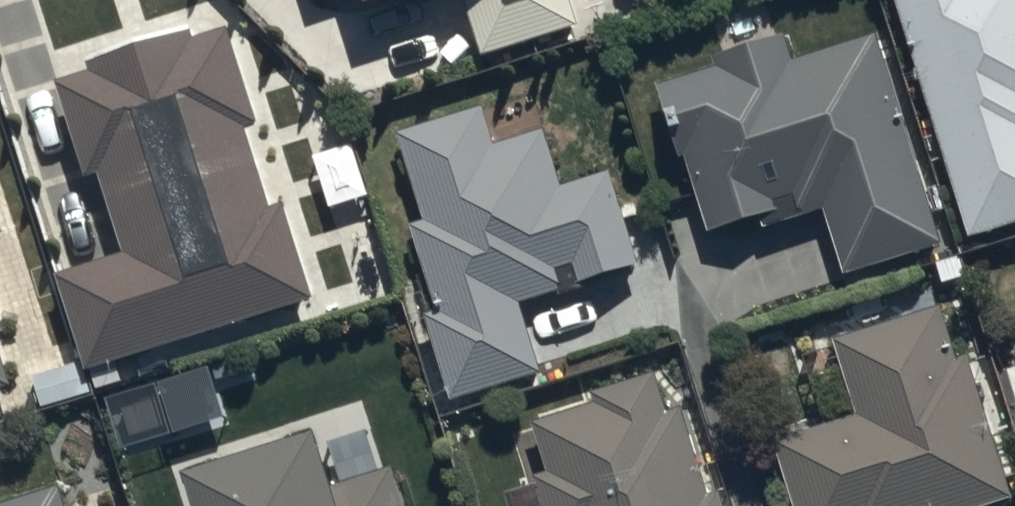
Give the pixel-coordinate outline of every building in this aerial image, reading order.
[(476,54),(575,22),(568,0),(459,0),(476,54)] [(968,230),(970,238),(1014,224),(1014,0),(897,0),(968,230)] [(61,271),(90,366),(319,295),(233,18),(56,73),(113,255),(61,271)] [(849,276),(945,244),(872,32),(793,58),(785,35),(657,79),(712,240),(823,202),(849,276)] [(385,136),(456,398),(542,374),(522,299),(639,267),(613,171),(560,185),(545,130),(495,143),(485,109),(385,136)] [(794,505),(972,505),(1010,494),(946,305),(838,341),(860,409),(772,439),(794,505)] [(10,373),(0,340),(0,376),(10,373)] [(681,367),(528,416),(557,505),(726,505),(681,367)] [(396,464),(335,482),(320,431),(189,471),(199,505),(408,505),(396,464)] [(62,480),(0,501),(0,505),(70,505),(62,480)]
